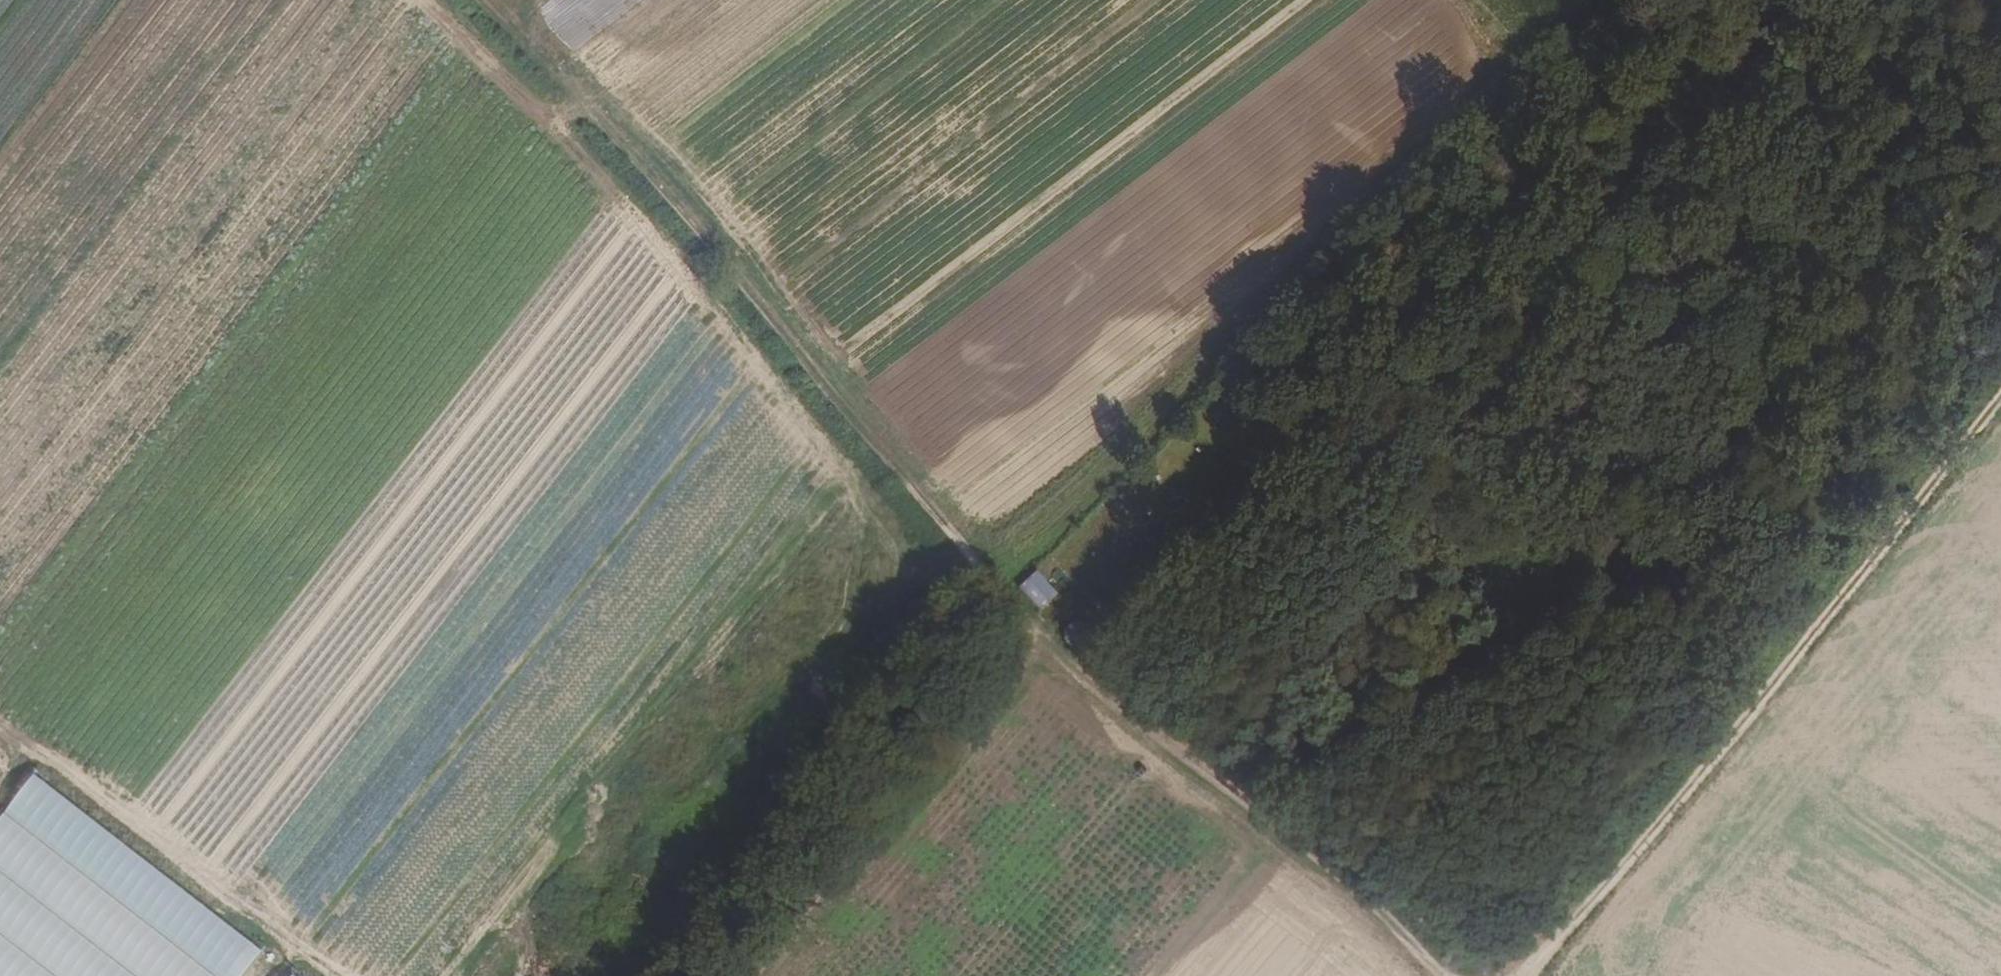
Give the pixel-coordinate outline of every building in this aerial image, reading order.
[(1070,582),(1047,565),(1032,584),(1054,602),(1070,582)] [(1035,581),(1026,587),(1041,607),(1050,600),(1035,581)] [(0,816),(0,975),(243,975),(267,943),(29,775),(0,816)]
